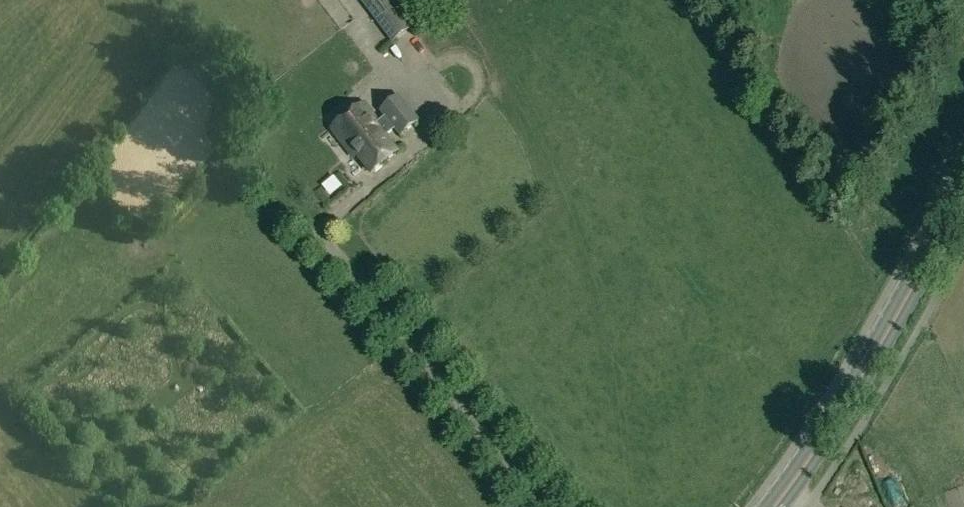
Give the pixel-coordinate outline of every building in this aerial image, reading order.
[(397,7),(406,0),(405,0),(360,0),(392,42),(412,27),(397,7)] [(384,135),(393,128),(400,137),(420,121),(399,95),(380,110),(385,116),(379,121),(364,103),(331,129),(353,157),(356,155),(371,173),(397,152),(384,135)]
